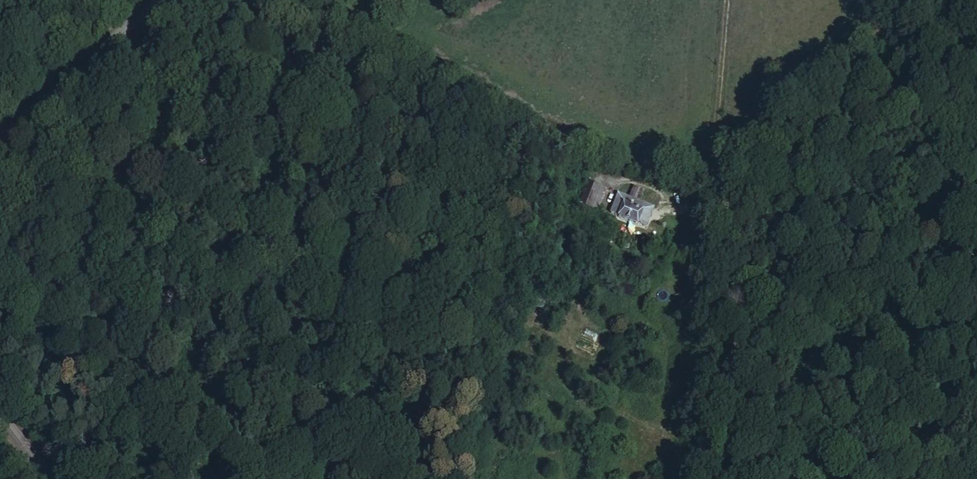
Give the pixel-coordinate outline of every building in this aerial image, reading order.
[(596,208),(608,187),(596,181),(584,202),(596,208)] [(647,207),(609,196),(605,217),(642,228),(647,207)]
